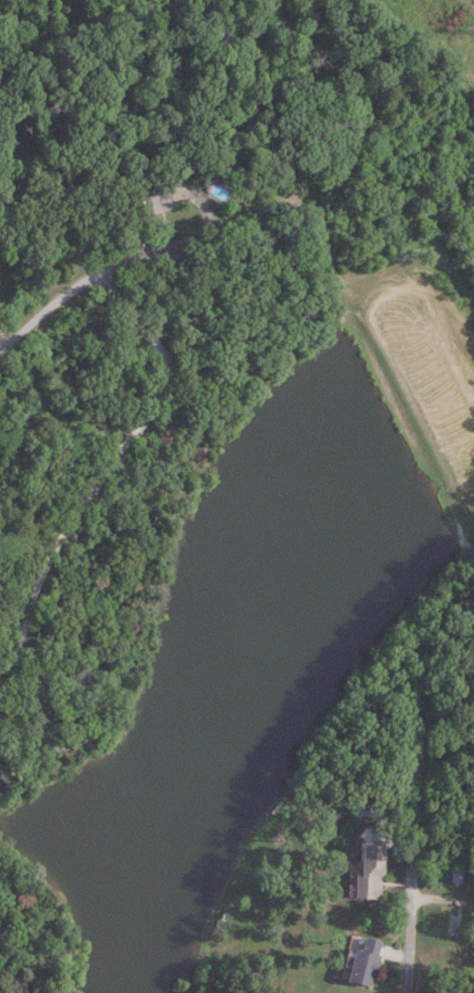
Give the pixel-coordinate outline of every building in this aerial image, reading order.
[(380,900),(381,863),(353,862),(352,899),(380,900)] [(380,941),(361,936),(358,950),(350,948),(343,980),(369,986),(380,941)]
